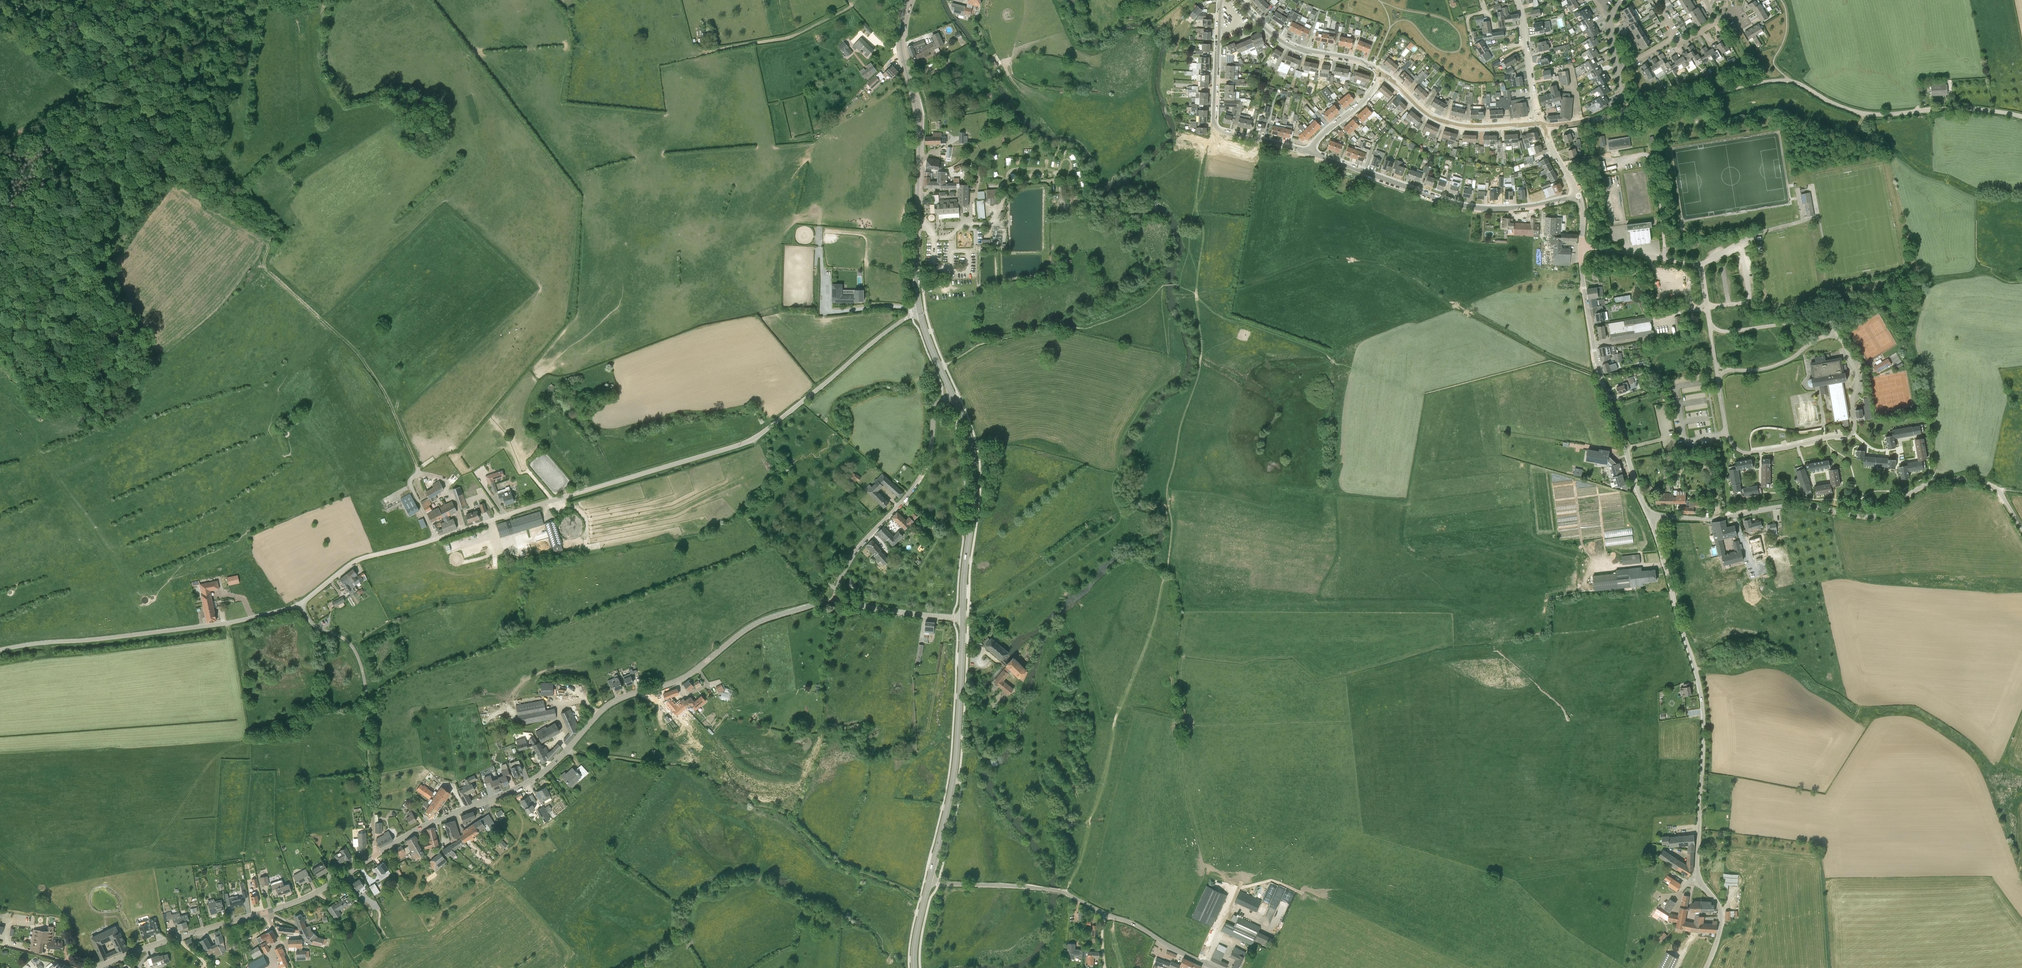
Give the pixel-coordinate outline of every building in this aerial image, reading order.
[(951,9),(954,10),(953,14),(954,14),(957,15),(956,16),(959,17),(959,15),(963,16),(964,16),(964,14),(970,15),(971,15),(972,8),(973,5),(973,0),(968,0),(967,4),(967,6),(956,4),(952,3),(951,9)] [(971,15),(973,16),(974,8),(979,9),(980,0),(973,0),(973,5),(972,8),(971,15)] [(1278,1),(1277,0),(1271,0),(1270,1),(1269,0),(1265,0),(1265,1),(1265,0),(1259,7),(1264,12),(1272,3),(1274,5),(1278,1)] [(1580,0),(1569,0),(1566,2),(1568,4),(1563,7),(1563,10),(1569,7),(1580,0)] [(1572,11),(1580,7),(1578,4),(1584,1),(1583,0),(1580,0),(1569,7),(1572,11)] [(1650,3),(1653,1),(1653,2),(1652,0),(1651,0),(1648,2),(1649,3),(1645,6),(1646,9),(1652,6),(1650,3)] [(1695,2),(1694,0),(1691,2),(1690,0),(1689,0),(1682,4),(1684,9),(1695,2)] [(1758,5),(1760,4),(1759,1),(1758,0),(1756,0),(1755,0),(1752,2),(1748,5),(1751,10),(1753,8),(1758,5)] [(1764,4),(1766,3),(1765,1),(1761,4),(1760,4),(1758,5),(1753,8),(1756,13),(1766,7),(1764,4)] [(1690,12),(1696,9),(1694,6),(1697,4),(1695,2),(1684,9),(1687,14),(1690,12)] [(1203,8),(1199,5),(1189,15),(1194,19),(1203,8)] [(1625,15),(1634,10),(1631,6),(1623,11),(1624,13),(1622,15),(1623,17),(1625,15)] [(1284,10),(1278,7),(1271,18),(1277,22),(1284,10)] [(1509,13),(1507,14),(1506,7),(1502,8),(1503,14),(1505,22),(1512,21),(1510,15),(1509,15),(1509,13)] [(1580,16),(1583,21),(1590,17),(1589,14),(1591,13),(1588,7),(1580,12),(1579,11),(1574,13),(1577,18),(1580,16)] [(1704,10),(1702,8),(1700,10),(1698,7),(1696,9),(1690,12),(1693,17),(1704,10)] [(1766,13),(1769,11),(1767,8),(1766,7),(1756,13),(1759,17),(1766,13)] [(1532,18),(1536,17),(1536,18),(1538,17),(1538,16),(1541,16),(1540,9),(1530,11),(1532,18)] [(1626,22),(1637,15),(1634,10),(1625,15),(1627,18),(1624,19),(1626,22)] [(1704,16),(1702,14),(1705,12),(1704,10),(1693,17),(1696,21),(1704,16)] [(1210,26),(1211,19),(1205,19),(1205,16),(1206,13),(1201,12),(1198,16),(1197,19),(1203,19),(1203,26),(1210,26)] [(1286,14),(1283,12),(1277,22),(1282,25),(1286,19),(1290,20),(1292,17),(1289,15),(1290,13),(1289,13),(1287,13),(1286,14)] [(1295,32),(1298,25),(1295,23),(1297,19),(1296,18),(1298,14),(1294,12),(1292,17),(1290,20),(1290,21),(1292,22),(1289,29),(1295,32)] [(1762,22),(1763,21),(1769,18),(1766,13),(1759,17),(1762,22)] [(1515,21),(1519,20),(1518,14),(1509,15),(1510,15),(1512,21),(1513,26),(1516,25),(1515,24),(1516,23),(1515,21)] [(1583,25),(1586,30),(1593,26),(1591,23),(1594,22),(1590,17),(1594,14),(1590,17),(1583,21),(1577,24),(1579,27),(1583,25)] [(1637,21),(1639,20),(1637,15),(1626,22),(1627,24),(1629,22),(1631,25),(1637,21)] [(1704,16),(1696,21),(1699,26),(1707,21),(1705,18),(1708,17),(1706,15),(1704,16)] [(1300,35),(1306,23),(1300,21),(1298,25),(1295,32),(1300,35)] [(1482,30),(1490,29),(1489,21),(1483,21),(1484,26),(1482,26),(1482,30)] [(1540,33),(1550,31),(1548,21),(1541,23),(1541,22),(1534,24),(1535,27),(1535,31),(1540,30),(1540,33)] [(1629,33),(1640,26),(1637,21),(1631,25),(1629,26),(1630,29),(1628,30),(1629,33)] [(1756,25),(1761,34),(1764,33),(1763,31),(1762,28),(1763,28),(1762,25),(1764,24),(1763,21),(1762,22),(1756,25)] [(869,27),(865,23),(861,26),(865,30),(869,35),(872,32),(868,28),(869,27)] [(1311,26),(1308,25),(1306,23),(1300,35),(1306,37),(1310,30),(1311,26)] [(1593,26),(1586,30),(1582,32),(1584,35),(1588,33),(1591,38),(1595,36),(1602,31),(1598,34),(1596,31),(1598,30),(1595,24),(1593,26)] [(1759,35),(1761,34),(1756,25),(1750,29),(1755,36),(1756,35),(1759,34),(1759,35)] [(1634,36),(1642,31),(1640,26),(1629,33),(1630,35),(1633,33),(1634,36)] [(1210,32),(1204,32),(1204,29),(1196,28),(1196,32),(1199,32),(1199,35),(1203,35),(1203,39),(1210,39),(1210,32)] [(1762,45),(1756,35),(1755,36),(1750,29),(1745,32),(1747,36),(1749,39),(1750,39),(1751,41),(1753,39),(1756,44),(1758,43),(1760,46),(1762,45)] [(1333,43),(1334,36),(1335,32),(1329,30),(1328,35),(1327,42),(1333,43)] [(1328,35),(1325,34),(1325,31),(1322,31),(1322,33),(1320,41),(1327,42),(1328,35)] [(1636,38),(1633,40),(1634,42),(1645,35),(1642,31),(1634,36),(1636,38)] [(934,34),(932,36),(935,42),(937,48),(938,47),(943,45),(944,44),(941,37),(938,32),(934,34)] [(1484,36),(1484,40),(1504,37),(1503,32),(1491,33),(1490,33),(1491,35),(1486,36),(1484,36)] [(1268,46),(1264,42),(1260,33),(1250,37),(1251,38),(1257,53),(1266,49),(1268,46)] [(1638,42),(1640,45),(1648,40),(1645,35),(1634,42),(1636,44),(1638,42)] [(1590,49),(1594,47),(1601,42),(1597,45),(1596,42),(1598,41),(1595,36),(1591,38),(1582,43),(1583,46),(1584,45),(1587,51),(1590,49)] [(1721,42),(1724,40),(1721,36),(1717,39),(1719,43),(1717,45),(1719,48),(1720,49),(1723,53),(1725,52),(1729,50),(1727,45),(1724,46),(1721,42)] [(854,45),(852,47),(855,50),(857,48),(859,51),(862,48),(867,43),(861,38),(858,41),(854,45)] [(1255,54),(1257,53),(1251,38),(1243,41),(1248,53),(1250,52),(1254,51),(1255,54)] [(923,40),(914,44),(915,47),(917,46),(919,50),(921,49),(922,51),(923,50),(924,51),(925,51),(926,53),(929,52),(934,49),(937,48),(935,42),(925,46),(923,40)] [(1362,50),(1365,43),(1359,40),(1356,48),(1362,50)] [(1485,52),(1488,50),(1482,40),(1474,45),(1481,55),(1482,54),(1484,58),(1485,59),(1486,59),(1487,60),(1489,58),(1488,56),(1485,52)] [(1648,40),(1640,45),(1637,46),(1638,49),(1641,47),(1643,50),(1651,45),(1648,40)] [(1246,54),(1248,53),(1243,41),(1235,45),(1238,51),(1238,52),(1241,52),(1242,55),(1246,54)] [(1540,51),(1549,49),(1548,44),(1547,44),(1546,41),(1538,43),(1539,47),(1540,51)] [(844,42),(838,46),(839,48),(843,52),(844,52),(845,53),(844,54),(846,57),(847,56),(848,57),(853,53),(849,47),(844,42)] [(1232,53),(1238,51),(1235,45),(1234,42),(1227,45),(1230,52),(1227,53),(1226,62),(1231,63),(1233,63),(1233,56),(1232,53)] [(867,43),(862,48),(866,52),(864,54),(867,57),(869,55),(870,54),(874,50),(867,43)] [(1368,53),(1371,45),(1365,43),(1362,50),(1368,53)] [(1717,45),(1716,43),(1711,46),(1713,48),(1709,51),(1708,51),(1711,55),(1714,60),(1718,57),(1718,59),(1722,57),(1720,52),(1718,49),(1719,48),(1717,45)] [(912,45),(907,47),(911,57),(916,56),(917,55),(918,59),(925,57),(924,55),(926,53),(925,51),(924,51),(923,50),(922,51),(921,49),(919,50),(917,46),(915,47),(914,44),(912,45)] [(1210,44),(1205,44),(1202,44),(1202,51),(1196,50),(1196,54),(1200,54),(1202,54),(1202,51),(1209,51),(1210,44)] [(1701,58),(1698,53),(1695,55),(1693,51),(1695,49),(1692,44),(1688,47),(1690,52),(1688,53),(1691,58),(1693,56),(1696,61),(1701,58)] [(1708,51),(1709,51),(1706,46),(1701,49),(1705,56),(1701,58),(1704,63),(1708,60),(1707,57),(1711,55),(1708,51)] [(1597,52),(1594,47),(1590,49),(1587,51),(1581,54),(1583,57),(1587,55),(1590,60),(1594,58),(1601,53),(1597,56),(1595,53),(1597,52)] [(1275,58),(1278,60),(1282,53),(1276,49),(1271,56),(1275,58)] [(1688,53),(1686,51),(1682,54),(1683,56),(1679,59),(1681,63),(1685,68),(1693,62),(1691,58),(1688,53)] [(1662,59),(1665,57),(1663,53),(1658,56),(1661,60),(1658,62),(1664,71),(1671,66),(1668,62),(1665,64),(1662,59)] [(1200,54),(1196,54),(1193,54),(1193,57),(1198,57),(1198,63),(1209,63),(1209,57),(1199,57),(1200,54)] [(1506,67),(1515,62),(1519,59),(1516,54),(1503,62),(1506,67)] [(1681,63),(1679,59),(1676,54),(1672,57),(1675,63),(1671,66),(1674,71),(1678,68),(1677,66),(1681,63)] [(1291,65),(1293,58),(1287,55),(1284,63),(1281,62),(1277,70),(1281,72),(1283,68),(1289,70),(1290,65),(1291,65)] [(1389,67),(1393,61),(1390,59),(1393,56),(1390,55),(1384,63),(1389,67)] [(1542,65),(1549,64),(1548,57),(1541,58),(1542,65)] [(1664,71),(1658,62),(1655,57),(1651,60),(1653,64),(1649,67),(1654,75),(1663,70),(1664,71)] [(1291,65),(1297,67),(1300,60),(1293,58),(1291,65)] [(1597,63),(1594,58),(1590,60),(1581,66),(1579,66),(1581,70),(1583,69),(1583,68),(1586,66),(1590,71),(1596,67),(1595,64),(1597,63)] [(1309,73),(1311,63),(1305,61),(1303,69),(1304,69),(1303,72),(1302,72),(1301,75),(1307,76),(1308,73),(1309,74),(1309,73)] [(1394,71),(1401,63),(1399,62),(1397,64),(1393,61),(1389,67),(1394,71)] [(1411,73),(1407,69),(1412,64),(1409,61),(1401,69),(1403,72),(1399,76),(1404,81),(1411,73)] [(864,68),(860,71),(865,79),(876,70),(871,63),(867,66),(868,68),(865,70),(864,68)] [(1209,70),(1209,63),(1198,63),(1197,63),(1197,69),(1193,69),(1193,72),(1199,72),(1199,69),(1204,69),(1209,70)] [(1242,63),(1233,63),(1231,63),(1231,66),(1226,66),(1226,72),(1238,73),(1238,70),(1234,69),(1234,66),(1242,67),(1242,63)] [(1315,72),(1316,72),(1317,64),(1311,63),(1309,73),(1315,75),(1315,72)] [(1654,75),(1649,67),(1646,63),(1642,65),(1645,70),(1643,71),(1643,73),(1644,75),(1645,75),(1647,74),(1650,79),(1655,76),(1654,75)] [(892,78),(898,72),(892,65),(883,74),(880,71),(868,84),(872,88),(880,81),(884,77),(885,78),(889,74),(892,78)] [(1594,78),(1601,75),(1599,72),(1602,71),(1598,65),(1596,67),(1590,71),(1586,73),(1587,76),(1591,73),(1594,78)] [(1350,72),(1348,72),(1348,70),(1342,68),(1340,75),(1341,75),(1340,80),(1344,81),(1345,78),(1349,79),(1350,72)] [(1551,81),(1554,81),(1559,80),(1558,76),(1554,77),(1554,75),(1551,75),(1550,70),(1543,71),(1545,79),(1551,78),(1551,81)] [(1420,79),(1425,73),(1422,71),(1417,76),(1416,75),(1414,76),(1411,73),(1404,81),(1409,85),(1417,76),(1420,79)] [(1199,74),(1199,72),(1193,72),(1193,75),(1196,75),(1196,80),(1200,81),(1208,81),(1208,75),(1203,75),(1199,74)] [(1238,76),(1238,73),(1226,72),(1226,78),(1231,79),(1230,82),(1235,82),(1242,82),(1242,83),(1244,83),(1245,79),(1234,79),(1234,76),(1238,76)] [(1361,81),(1363,74),(1357,72),(1353,82),(1356,82),(1357,80),(1361,81)] [(1425,87),(1421,83),(1429,75),(1426,72),(1425,73),(1420,79),(1416,83),(1418,85),(1414,90),(1418,95),(1425,87)] [(1605,83),(1610,80),(1608,81),(1606,79),(1609,78),(1605,72),(1601,75),(1594,78),(1592,80),(1594,82),(1597,80),(1601,86),(1605,83)] [(1365,82),(1364,85),(1366,86),(1369,76),(1363,74),(1361,81),(1365,82)] [(1521,76),(1515,77),(1515,76),(1512,76),(1514,87),(1523,85),(1521,76)] [(1608,89),(1605,83),(1601,86),(1592,91),(1593,93),(1598,91),(1601,97),(1604,94),(1605,94),(1611,90),(1607,92),(1606,90),(1608,89)] [(1383,94),(1388,89),(1383,85),(1378,90),(1383,94)] [(1559,91),(1558,92),(1556,85),(1550,87),(1554,102),(1562,100),(1559,91)] [(1947,85),(1931,85),(1932,96),(1948,95),(1947,85)] [(1426,93),(1423,91),(1426,87),(1425,87),(1418,95),(1423,99),(1430,92),(1428,90),(1426,93)] [(1322,91),(1331,102),(1334,100),(1333,99),(1330,95),(1328,93),(1325,88),(1322,91)] [(1192,89),(1187,89),(1185,89),(1185,92),(1196,92),(1195,98),(1199,98),(1207,99),(1208,92),(1203,92),(1198,92),(1198,89),(1192,89)] [(1388,89),(1383,94),(1388,99),(1393,94),(1388,89)] [(1523,98),(1511,100),(1510,90),(1507,90),(1507,91),(1508,105),(1510,118),(1527,116),(1526,111),(1528,111),(1528,107),(1526,107),(1525,102),(1524,102),(1523,98)] [(1225,101),(1239,102),(1245,102),(1245,98),(1236,98),(1236,92),(1233,91),(1225,91),(1225,98),(1225,101)] [(1508,105),(1507,91),(1503,91),(1504,97),(1499,98),(1499,101),(1496,102),(1496,110),(1497,118),(1503,117),(1502,110),(1508,109),(1508,105)] [(1344,98),(1349,104),(1354,100),(1352,98),(1355,96),(1351,92),(1344,98)] [(1541,105),(1554,102),(1552,93),(1544,95),(1544,96),(1540,97),(1540,100),(1541,105)] [(1558,121),(1571,120),(1573,98),(1569,98),(1569,94),(1563,94),(1561,115),(1558,116),(1558,121)] [(1608,100),(1605,94),(1604,94),(1601,97),(1591,102),(1593,105),(1597,102),(1601,107),(1607,104),(1605,101),(1608,100)] [(1436,108),(1440,102),(1437,100),(1439,96),(1436,95),(1431,105),(1436,108)] [(1392,102),(1397,107),(1402,102),(1397,97),(1396,98),(1394,96),(1387,104),(1389,105),(1392,102)] [(1343,108),(1349,104),(1344,98),(1339,102),(1343,108)] [(1234,121),(1236,114),(1239,102),(1225,101),(1224,106),(1229,106),(1233,107),(1231,116),(1225,115),(1224,117),(1224,118),(1224,119),(1223,122),(1230,124),(1231,120),(1234,121)] [(1442,111),(1448,102),(1445,101),(1443,104),(1440,102),(1436,108),(1442,111)] [(1249,103),(1245,102),(1239,102),(1236,114),(1240,115),(1238,125),(1244,127),(1246,116),(1247,113),(1241,112),(1242,104),(1249,106),(1249,103)] [(1402,112),(1406,107),(1402,102),(1397,107),(1402,112)] [(1457,116),(1458,109),(1454,108),(1455,104),(1452,104),(1450,114),(1457,116)] [(1312,116),(1314,114),(1306,105),(1304,107),(1312,116)] [(1329,109),(1334,115),(1339,111),(1334,105),(1329,109)] [(1463,117),(1465,106),(1463,105),(1462,109),(1458,109),(1457,116),(1463,117)] [(1256,130),(1263,131),(1264,124),(1266,125),(1267,120),(1266,120),(1267,119),(1268,120),(1271,107),(1265,106),(1264,112),(1266,112),(1265,119),(1263,118),(1262,117),(1260,116),(1259,117),(1256,130)] [(1197,110),(1197,107),(1191,107),(1191,110),(1196,110),(1196,116),(1207,116),(1207,110),(1202,110),(1197,110)] [(1367,117),(1372,113),(1366,107),(1362,111),(1367,117)] [(1329,119),(1334,115),(1329,109),(1324,113),(1329,119)] [(1362,122),(1367,117),(1362,111),(1357,116),(1362,122)] [(1404,118),(1410,123),(1416,115),(1410,111),(1409,113),(1406,111),(1401,116),(1404,119),(1404,118)] [(1419,122),(1421,119),(1416,115),(1410,123),(1412,125),(1410,127),(1417,132),(1422,124),(1419,122)] [(1250,117),(1246,116),(1244,127),(1250,128),(1252,121),(1249,120),(1250,117)] [(1320,126),(1317,122),(1315,120),(1310,124),(1316,130),(1320,126)] [(1353,130),(1358,125),(1353,120),(1348,124),(1353,130)] [(1277,135),(1279,124),(1280,123),(1276,122),(1275,126),(1273,125),(1272,128),(1271,133),(1277,135)] [(1429,132),(1432,126),(1426,123),(1423,130),(1422,132),(1428,135),(1429,132)] [(1196,128),(1197,125),(1190,124),(1190,127),(1196,128),(1196,133),(1198,133),(1198,134),(1201,134),(1206,134),(1206,128),(1199,127),(1199,128),(1196,128)] [(1283,136),(1285,128),(1285,126),(1279,124),(1277,135),(1283,136)] [(1285,128),(1283,136),(1290,138),(1291,133),(1291,130),(1292,126),(1286,124),(1285,128)] [(1302,126),(1302,125),(1301,124),(1298,127),(1301,130),(1299,132),(1301,134),(1298,137),(1302,141),(1305,138),(1307,139),(1311,134),(1306,129),(1305,129),(1302,126)] [(1311,134),(1316,130),(1310,124),(1306,129),(1311,134)] [(1349,134),(1353,130),(1348,124),(1343,128),(1349,134)] [(1429,132),(1428,135),(1434,138),(1438,129),(1432,126),(1429,132)] [(1448,139),(1450,132),(1444,130),(1442,137),(1448,139)] [(925,143),(946,142),(946,137),(941,137),(941,132),(933,133),(933,137),(925,137),(925,143)] [(1453,140),(1455,140),(1457,134),(1450,132),(1448,139),(1447,143),(1452,144),(1453,140)] [(1522,136),(1523,140),(1525,149),(1530,147),(1529,143),(1533,142),(1532,140),(1538,138),(1536,132),(1533,133),(1533,132),(1526,134),(1522,136)] [(1572,137),(1574,137),(1573,133),(1571,133),(1563,136),(1566,143),(1573,140),(1572,137)] [(1511,142),(1510,135),(1504,135),(1505,142),(1501,143),(1501,146),(1502,158),(1502,160),(1506,159),(1506,158),(1505,146),(1507,146),(1511,146),(1511,142)] [(1629,136),(1608,140),(1609,150),(1631,147),(1629,136)] [(1333,150),(1336,142),(1330,140),(1329,143),(1327,148),(1333,150)] [(1341,148),(1342,145),(1336,142),(1333,150),(1339,152),(1341,148)] [(1530,147),(1531,152),(1533,151),(1534,154),(1539,152),(1542,151),(1540,144),(1534,146),(1530,147)] [(1580,151),(1579,148),(1582,148),(1580,144),(1578,145),(1575,146),(1575,148),(1568,151),(1570,157),(1578,155),(1577,152),(1580,151)] [(1351,157),(1354,150),(1348,147),(1345,154),(1351,157)] [(1363,161),(1365,156),(1367,157),(1370,150),(1361,147),(1359,152),(1360,152),(1357,159),(1363,161)] [(1360,152),(1359,152),(1354,150),(1351,157),(1357,159),(1360,152)] [(1380,162),(1380,160),(1383,161),(1385,155),(1376,152),(1374,157),(1371,156),(1368,163),(1371,164),(1378,166),(1380,162)] [(940,160),(932,159),(927,158),(926,167),(938,168),(939,168),(943,168),(944,162),(939,162),(940,160)] [(1543,165),(1549,163),(1546,158),(1541,161),(1537,163),(1540,167),(1543,166),(1543,165)] [(1392,167),(1393,162),(1386,159),(1384,163),(1383,168),(1389,170),(1391,166),(1392,167)] [(1402,175),(1405,168),(1401,166),(1403,162),(1397,160),(1394,167),(1397,168),(1395,173),(1402,175)] [(966,165),(966,164),(965,163),(954,168),(955,171),(961,168),(966,165)] [(1557,178),(1552,169),(1549,163),(1543,165),(1543,166),(1545,169),(1541,171),(1544,176),(1548,174),(1551,181),(1557,178)] [(1413,179),(1416,171),(1410,169),(1408,174),(1406,174),(1405,178),(1410,180),(1411,178),(1413,179)] [(938,182),(941,182),(943,182),(943,183),(947,183),(947,172),(943,171),(938,171),(938,182)] [(1419,181),(1422,173),(1416,171),(1413,179),(1419,181)] [(941,182),(938,182),(932,182),(932,177),(929,177),(929,172),(925,172),(924,188),(941,188),(941,182)] [(1611,175),(1603,177),(1605,186),(1614,184),(1611,175)] [(1435,179),(1428,176),(1427,178),(1425,183),(1432,186),(1434,181),(1435,179)] [(1445,185),(1445,184),(1446,180),(1447,180),(1440,177),(1436,187),(1443,190),(1445,185)] [(1456,194),(1458,187),(1461,188),(1462,180),(1457,179),(1456,183),(1452,181),(1449,192),(1456,194)] [(1488,190),(1488,183),(1485,183),(1485,188),(1478,188),(1477,193),(1477,198),(1484,199),(1485,194),(1485,190),(1488,190)] [(1551,186),(1548,187),(1549,189),(1547,190),(1550,196),(1556,194),(1555,193),(1557,192),(1562,190),(1561,189),(1562,189),(1561,186),(1560,187),(1559,183),(1551,186)] [(960,184),(959,188),(959,202),(959,205),(960,205),(968,205),(968,188),(968,185),(960,184)] [(1471,192),(1472,187),(1464,186),(1462,196),(1469,197),(1471,192)] [(1498,189),(1497,189),(1497,188),(1490,188),(1490,191),(1490,194),(1490,199),(1497,199),(1497,194),(1500,194),(1500,193),(1500,189),(1498,189)] [(990,205),(999,204),(998,197),(997,198),(997,189),(986,190),(986,199),(989,199),(990,205)] [(1805,203),(1812,202),(1810,192),(1801,194),(1802,203),(1805,203)] [(959,205),(959,202),(957,202),(957,199),(944,200),(939,200),(939,204),(934,204),(935,213),(939,213),(939,214),(939,219),(942,219),(942,218),(960,217),(959,205)] [(1814,215),(1813,210),(1812,202),(1805,203),(1807,216),(1814,215)] [(1534,224),(1534,223),(1534,218),(1531,217),(1530,223),(1509,222),(1510,218),(1502,218),(1502,223),(1502,228),(1509,228),(1508,234),(1533,236),(1539,236),(1539,224),(1534,224)] [(1551,234),(1551,236),(1559,236),(1560,230),(1561,230),(1562,218),(1556,217),(1545,217),(1545,233),(1551,234)] [(1652,227),(1652,221),(1627,224),(1627,230),(1630,230),(1631,242),(1641,241),(1651,240),(1650,227),(1652,227)] [(1577,235),(1572,234),(1561,234),(1561,236),(1561,239),(1561,242),(1565,242),(1565,240),(1577,240),(1577,235)] [(1559,236),(1551,236),(1550,236),(1550,244),(1554,244),(1553,258),(1553,265),(1569,265),(1570,249),(1561,249),(1561,242),(1561,239),(1561,236),(1559,236)] [(859,290),(855,290),(855,295),(842,295),(842,284),(833,285),(833,302),(855,302),(855,301),(864,301),(864,289),(859,290)] [(1596,297),(1604,295),(1602,287),(1592,288),(1587,289),(1589,298),(1596,297)] [(1596,300),(1596,297),(1589,298),(1590,308),(1596,307),(1597,306),(1605,305),(1604,299),(1596,300)] [(1602,321),(1605,320),(1603,311),(1597,312),(1596,307),(1590,308),(1592,316),(1596,315),(1597,322),(1602,321)] [(1610,326),(1612,341),(1653,335),(1650,316),(1610,323),(1610,326)] [(1677,336),(1684,335),(1681,316),(1674,317),(1677,336)] [(1604,327),(1606,326),(1605,324),(1604,324),(1605,326),(1598,327),(1600,339),(1605,338),(1606,338),(1604,327)] [(1611,355),(1613,354),(1612,346),(1604,347),(1599,348),(1601,357),(1602,361),(1607,360),(1608,360),(1608,358),(1611,357),(1611,355)] [(1847,380),(1845,373),(1846,372),(1845,365),(1842,366),(1841,358),(1826,361),(1825,356),(1815,357),(1816,362),(1811,363),(1813,378),(1811,378),(1810,379),(1809,379),(1809,380),(1808,381),(1808,382),(1808,383),(1808,384),(1809,385),(1810,386),(1811,386),(1812,387),(1813,386),(1820,385),(1821,394),(1830,393),(1834,421),(1837,421),(1837,422),(1838,421),(1838,420),(1843,420),(1848,419),(1849,418),(1843,382),(1845,382),(1845,381),(1847,380)] [(1879,371),(1891,364),(1888,358),(1876,365),(1879,371)] [(1605,373),(1618,369),(1616,363),(1609,365),(1609,362),(1602,364),(1605,373)] [(1630,384),(1635,382),(1637,382),(1635,376),(1628,378),(1630,384)] [(1630,390),(1627,382),(1622,384),(1623,385),(1616,387),(1619,394),(1627,391),(1630,390)] [(547,388),(539,400),(543,403),(552,390),(554,386),(550,384),(547,388)] [(1857,417),(1863,416),(1865,416),(1865,420),(1871,419),(1869,405),(1863,406),(1863,409),(1862,409),(1855,410),(1857,417)] [(1920,433),(1924,432),(1923,427),(1923,425),(1913,427),(1914,434),(1920,433)] [(1896,447),(1894,438),(1893,435),(1890,435),(1886,436),(1888,448),(1896,447)] [(1864,459),(1864,457),(1865,450),(1864,450),(1865,447),(1860,447),(1860,450),(1857,450),(1856,458),(1864,459)] [(1587,450),(1586,461),(1607,463),(1609,466),(1616,487),(1626,484),(1619,463),(1617,463),(1609,454),(1609,451),(1599,450),(1599,452),(1587,450)] [(1737,469),(1753,466),(1756,466),(1755,461),(1752,461),(1752,459),(1735,462),(1736,465),(1737,469)] [(1896,459),(1891,459),(1888,459),(1887,467),(1895,468),(1896,459)] [(1829,460),(1808,463),(1810,471),(1830,467),(1830,465),(1833,464),(1832,460),(1829,460)] [(1926,468),(1926,466),(1925,461),(1921,462),(1921,461),(1914,462),(1916,470),(1926,468)] [(1738,474),(1737,469),(1736,465),(1728,467),(1730,475),(1738,474)] [(1807,477),(1804,469),(1803,469),(1802,465),(1795,468),(1796,472),(1797,472),(1799,477),(1794,478),(1795,481),(1799,479),(1807,477)] [(1908,471),(1908,468),(1907,465),(1906,465),(1901,466),(1899,466),(1902,479),(1907,478),(1909,477),(1908,471)] [(485,476),(488,484),(490,483),(494,482),(493,480),(502,477),(500,471),(485,476)] [(861,477),(854,473),(850,477),(855,481),(856,480),(858,481),(861,477)] [(904,492),(883,475),(882,474),(876,479),(876,478),(874,481),(876,483),(872,487),(877,491),(885,482),(886,484),(887,486),(900,497),(904,492)] [(426,491),(430,502),(434,500),(432,496),(444,489),(439,481),(435,484),(432,485),(433,487),(426,491)] [(1834,486),(1835,486),(1840,485),(1839,482),(1832,484),(1833,491),(1835,490),(1834,486)] [(872,487),(869,485),(866,488),(884,507),(888,503),(877,491),(872,487)] [(1752,495),(1757,494),(1762,493),(1761,485),(1757,486),(1757,485),(1751,486),(1752,495)] [(1805,495),(1807,494),(1812,492),(1811,489),(1811,488),(1810,485),(1803,488),(1804,491),(1803,492),(1805,495)] [(464,507),(467,506),(460,486),(457,487),(452,489),(460,509),(464,507)] [(468,488),(470,496),(478,495),(476,486),(468,488)] [(515,493),(513,493),(511,493),(509,486),(505,488),(505,489),(497,491),(501,501),(504,500),(505,504),(514,502),(513,498),(515,498),(516,497),(515,493)] [(1746,496),(1752,495),(1751,486),(1744,488),(1745,489),(1741,490),(1741,493),(1742,497),(1746,496)] [(430,502),(426,491),(428,498),(421,502),(426,511),(431,509),(429,505),(431,504),(430,502)] [(1688,513),(1689,501),(1685,501),(1686,491),(1673,491),(1673,494),(1672,494),(1672,495),(1672,503),(1682,503),(1682,513),(1688,513)] [(419,510),(413,499),(410,493),(400,498),(403,504),(409,515),(419,510)] [(1672,495),(1672,494),(1660,493),(1660,497),(1657,497),(1657,503),(1672,503),(1672,495)] [(438,527),(441,526),(443,529),(438,530),(440,535),(457,528),(453,519),(450,520),(448,516),(457,512),(452,501),(438,508),(443,516),(445,522),(441,524),(440,522),(436,524),(438,527)] [(1690,502),(1690,501),(1689,501),(1688,513),(1694,513),(1694,507),(1700,507),(1700,502),(1696,502),(1690,502)] [(437,519),(443,516),(438,508),(433,510),(437,519)] [(431,522),(437,519),(433,510),(427,514),(431,522)] [(479,518),(477,513),(476,511),(466,515),(468,521),(479,518)] [(540,511),(510,520),(514,533),(539,526),(544,524),(540,511)] [(902,525),(906,521),(897,512),(893,517),(902,525)] [(909,525),(917,517),(914,513),(906,521),(902,525),(906,529),(909,525)] [(564,516),(561,518),(559,521),(558,524),(558,528),(559,531),(561,534),(563,537),(566,538),(569,539),(573,539),(576,538),(579,536),(581,534),(583,530),(583,527),(583,524),(582,520),(580,518),(577,516),(574,514),(570,514),(567,514),(564,516)] [(422,528),(426,526),(423,518),(418,520),(422,528)] [(1762,527),(1761,522),(1751,524),(1750,519),(1744,520),(1746,525),(1747,531),(1762,527)] [(1713,533),(1716,544),(1723,543),(1722,539),(1738,535),(1735,526),(1727,528),(1725,520),(1711,523),(1713,533)] [(496,524),(497,529),(500,538),(510,535),(506,521),(496,524)] [(545,524),(553,550),(563,547),(555,521),(545,524)] [(894,537),(890,533),(883,526),(877,533),(885,541),(887,539),(893,545),(903,535),(899,531),(894,537)] [(1759,545),(1759,542),(1760,541),(1759,537),(1759,535),(1750,536),(1752,547),(1759,545)] [(881,549),(875,544),(872,540),(866,546),(869,549),(875,555),(874,557),(879,562),(881,560),(885,565),(889,560),(880,550),(881,549)] [(1735,551),(1732,552),(1726,553),(1723,543),(1716,544),(1716,545),(1718,555),(1718,556),(1720,556),(1722,555),(1724,565),(1744,560),(1742,551),(1741,549),(1741,550),(1739,540),(1732,542),(1733,545),(1735,551)] [(1755,559),(1763,557),(1761,549),(1753,551),(1755,559)] [(1639,554),(1622,556),(1623,564),(1640,563),(1639,554)] [(1655,569),(1641,571),(1641,567),(1629,569),(1616,570),(1616,573),(1593,575),(1594,589),(1604,588),(1604,589),(1631,587),(1643,586),(1643,582),(1656,581),(1655,569)] [(356,575),(357,575),(353,569),(346,574),(355,586),(360,582),(357,576),(356,575)] [(355,586),(346,574),(339,579),(341,581),(340,581),(341,582),(341,581),(342,583),(342,584),(350,594),(354,591),(353,588),(355,586)] [(239,583),(238,576),(227,578),(229,586),(239,583)] [(855,590),(859,584),(851,579),(847,584),(855,590)] [(215,615),(211,592),(210,592),(210,591),(219,589),(217,580),(200,584),(202,594),(201,594),(206,617),(207,622),(216,620),(215,615)] [(332,603),(334,608),(338,606),(344,602),(342,598),(332,603)] [(931,639),(931,633),(934,634),(935,622),(926,621),(925,626),(923,642),(925,642),(925,643),(929,643),(929,639),(931,639)] [(1000,645),(995,641),(991,638),(985,645),(994,652),(1000,645)] [(1006,656),(1007,654),(1009,653),(1000,645),(994,652),(1003,660),(1006,656)] [(1006,664),(1019,677),(1023,681),(1028,672),(1026,670),(1013,657),(1006,664)] [(634,673),(633,671),(632,668),(629,670),(630,673),(623,676),(624,678),(626,685),(633,683),(632,680),(630,676),(631,676),(631,674),(634,673)] [(999,686),(1003,680),(1009,674),(1004,670),(994,682),(999,686)] [(612,682),(611,680),(608,681),(611,689),(614,687),(615,690),(616,690),(616,691),(619,690),(619,689),(622,687),(617,676),(617,674),(614,675),(615,677),(614,677),(615,681),(612,682)] [(691,685),(693,683),(690,680),(688,681),(683,685),(688,691),(693,687),(691,685)] [(1003,680),(999,686),(1009,694),(1013,689),(1003,680)] [(541,695),(553,695),(553,682),(540,682),(541,695)] [(1684,696),(1687,696),(1692,695),(1690,686),(1689,683),(1684,684),(1685,687),(1681,688),(1681,692),(1683,691),(1684,696)] [(715,687),(719,693),(724,690),(721,684),(715,687)] [(663,694),(665,699),(670,697),(679,693),(677,689),(663,694)] [(721,696),(721,697),(720,699),(727,701),(729,694),(722,692),(721,696)] [(706,701),(704,700),(701,696),(694,702),(693,701),(690,704),(695,710),(706,701)] [(666,701),(665,702),(676,715),(686,708),(681,701),(676,705),(671,700),(670,699),(670,697),(665,699),(666,701)] [(690,704),(693,701),(690,697),(689,697),(690,697),(685,701),(683,699),(681,701),(686,708),(688,709),(691,706),(690,704)] [(557,719),(555,708),(546,710),(544,700),(516,705),(520,725),(557,719)] [(575,729),(578,728),(570,709),(561,713),(570,732),(564,740),(564,742),(566,744),(574,735),(574,733),(576,732),(575,729)] [(541,742),(559,731),(555,723),(547,728),(546,726),(536,732),(541,742)] [(528,748),(524,737),(516,740),(519,751),(528,748)] [(542,763),(547,759),(545,755),(546,755),(549,753),(545,747),(542,749),(539,742),(538,743),(533,746),(542,763)] [(548,760),(551,757),(553,756),(556,752),(561,747),(558,744),(552,750),(550,752),(549,753),(546,755),(546,756),(547,759),(548,760)] [(522,768),(520,764),(519,760),(509,763),(510,767),(512,772),(514,776),(520,774),(519,770),(522,768)] [(579,781),(588,773),(581,765),(582,766),(579,769),(582,772),(579,775),(572,768),(566,773),(568,775),(564,779),(566,781),(570,786),(578,779),(579,781)] [(507,779),(506,777),(510,776),(507,767),(501,770),(503,775),(498,777),(501,786),(509,783),(507,779)] [(472,785),(471,782),(476,780),(474,775),(465,780),(467,785),(463,787),(459,789),(460,791),(462,795),(461,796),(466,805),(471,802),(466,793),(474,789),(472,785)] [(501,786),(498,777),(497,777),(498,778),(492,780),(490,775),(484,777),(487,785),(491,784),(492,785),(493,790),(501,787),(501,786)] [(431,796),(432,795),(435,791),(433,792),(424,785),(423,786),(421,785),(416,790),(429,799),(431,795),(431,796)] [(450,793),(446,790),(441,786),(437,792),(446,799),(450,793)] [(549,794),(548,791),(545,787),(538,791),(540,793),(537,795),(539,799),(540,801),(543,800),(542,798),(549,794)] [(437,792),(435,791),(432,795),(443,803),(446,799),(437,792)] [(438,810),(443,803),(432,795),(431,796),(433,797),(432,799),(433,800),(430,804),(438,810)] [(525,809),(533,804),(532,801),(530,802),(528,797),(521,801),(523,805),(525,809)] [(407,800),(402,808),(404,810),(406,807),(407,806),(410,811),(414,808),(412,806),(410,803),(407,800)] [(438,810),(430,804),(426,801),(423,805),(427,808),(426,809),(434,815),(438,810)] [(543,806),(538,810),(544,821),(550,818),(543,806)] [(416,820),(414,816),(411,811),(408,812),(409,815),(406,817),(408,819),(410,823),(416,820)] [(467,814),(469,819),(475,817),(473,811),(467,814)] [(468,819),(469,819),(467,814),(461,816),(464,824),(469,823),(468,819)] [(495,825),(490,818),(487,814),(480,819),(484,826),(487,823),(491,828),(495,825)] [(486,828),(484,826),(480,819),(473,824),(479,832),(486,828)] [(451,821),(445,824),(450,840),(460,836),(456,823),(452,825),(451,821)] [(473,837),(479,832),(473,824),(465,829),(470,837),(469,838),(470,839),(471,841),(474,838),(473,837)] [(432,846),(433,846),(438,845),(434,827),(427,829),(430,842),(423,844),(425,849),(432,847),(432,846)] [(464,843),(465,842),(467,846),(468,846),(465,842),(467,841),(468,841),(470,839),(469,838),(470,837),(465,829),(463,831),(464,834),(460,836),(461,838),(464,843)] [(357,846),(357,847),(358,852),(363,852),(363,846),(366,846),(366,833),(358,833),(358,838),(354,838),(355,846),(357,846)] [(380,847),(389,842),(385,834),(376,839),(376,840),(380,847)] [(418,840),(415,835),(407,840),(409,845),(404,849),(402,846),(395,849),(401,859),(407,855),(406,854),(411,851),(412,852),(410,853),(414,859),(424,853),(417,841),(418,840)] [(1693,851),(1694,851),(1695,843),(1695,839),(1694,835),(1677,837),(1677,842),(1678,845),(1690,844),(1690,849),(1693,851)] [(1677,837),(1669,838),(1669,836),(1662,836),(1662,843),(1669,842),(1669,846),(1674,845),(1677,845),(1678,845),(1677,842),(1677,837)] [(465,846),(466,847),(467,846),(465,842),(464,843),(461,838),(453,844),(456,849),(463,844),(464,846),(465,846)] [(453,851),(456,849),(453,844),(443,850),(448,857),(451,854),(453,857),(456,855),(453,851)] [(351,856),(349,852),(346,847),(339,851),(340,852),(335,855),(339,862),(345,859),(345,860),(351,856)] [(1693,870),(1694,856),(1693,856),(1691,856),(1689,855),(1688,860),(1688,863),(1688,866),(1687,865),(1681,862),(1663,850),(1659,856),(1667,861),(1666,863),(1677,869),(1678,868),(1689,876),(1693,870)] [(428,862),(435,871),(447,861),(440,853),(431,860),(428,862)] [(328,870),(326,866),(324,862),(313,869),(315,873),(317,877),(321,875),(320,872),(323,870),(325,872),(328,870)] [(388,870),(386,867),(383,862),(378,866),(379,868),(376,870),(379,875),(388,870)] [(312,880),(309,876),(305,869),(293,875),(297,881),(298,881),(300,884),(306,880),(308,883),(312,880)] [(1722,898),(1725,899),(1726,896),(1727,896),(1728,884),(1737,885),(1738,875),(1725,873),(1722,898)] [(1681,884),(1677,881),(1667,875),(1663,880),(1666,883),(1668,880),(1671,882),(1669,885),(1677,890),(1681,884)] [(269,884),(267,876),(260,877),(262,885),(269,884)] [(364,886),(362,883),(359,878),(353,883),(355,887),(357,890),(364,886)] [(290,886),(289,883),(284,885),(282,879),(270,883),(273,892),(277,891),(278,895),(288,892),(287,891),(290,890),(290,891),(291,891),(290,886)] [(1213,927),(1228,894),(1208,885),(1194,917),(1213,927)] [(259,902),(257,895),(256,891),(250,893),(252,899),(253,904),(259,902)] [(1261,900),(1240,891),(1235,901),(1256,911),(1261,900)] [(1687,908),(1688,901),(1689,896),(1684,895),(1683,904),(1681,903),(1681,906),(1680,906),(1680,907),(1688,908),(1687,908)] [(244,904),(242,897),(238,898),(238,896),(229,898),(232,907),(244,904)] [(353,903),(352,900),(349,896),(346,898),(345,896),(341,899),(342,901),(335,905),(334,903),(327,908),(334,919),(341,914),(339,910),(349,904),(350,905),(353,903)] [(224,909),(221,899),(215,901),(214,899),(207,901),(211,914),(216,913),(215,911),(217,910),(217,911),(224,909)] [(1670,911),(1673,907),(1676,903),(1670,899),(1668,903),(1664,908),(1670,911)] [(1701,911),(1701,901),(1695,901),(1695,904),(1691,904),(1691,911),(1701,911)] [(1701,911),(1709,911),(1714,910),(1714,904),(1711,904),(1711,902),(1701,901),(1701,911)] [(1271,902),(1265,921),(1272,923),(1278,904),(1271,902)] [(1669,913),(1669,915),(1668,921),(1677,922),(1677,919),(1686,921),(1688,908),(1680,907),(1680,906),(1678,915),(1669,913)] [(1660,916),(1663,912),(1657,908),(1652,916),(1658,919),(1660,916)] [(188,926),(186,921),(189,920),(187,914),(180,916),(180,912),(172,915),(171,911),(165,913),(168,921),(173,919),(174,924),(178,923),(179,928),(182,928),(183,929),(184,928),(185,927),(188,926)] [(305,916),(302,917),(301,914),(295,916),(298,923),(300,929),(306,927),(304,921),(306,920),(305,916)] [(1260,927),(1238,917),(1233,914),(1231,919),(1236,922),(1234,926),(1225,922),(1222,930),(1252,945),(1260,927)] [(1699,924),(1700,915),(1695,914),(1694,922),(1686,921),(1677,919),(1677,922),(1676,927),(1675,931),(1682,933),(1683,928),(1691,930),(1691,923),(1699,924)] [(1713,921),(1713,923),(1704,922),(1705,916),(1700,915),(1699,924),(1699,931),(1699,930),(1716,931),(1717,929),(1717,921),(1713,921)] [(154,934),(160,932),(155,918),(149,920),(150,924),(147,925),(147,924),(139,927),(141,932),(141,933),(143,938),(151,936),(150,934),(153,933),(153,934),(154,934)] [(1699,931),(1699,924),(1691,923),(1691,930),(1699,931)] [(53,940),(54,931),(54,926),(48,925),(48,930),(34,929),(30,950),(37,951),(37,952),(42,952),(43,942),(48,942),(47,947),(62,949),(63,941),(53,940)] [(303,936),(311,942),(317,935),(311,931),(309,926),(306,927),(300,929),(299,929),(299,932),(301,932),(301,933),(302,933),(303,936)] [(92,938),(102,960),(119,953),(128,949),(120,932),(119,933),(116,927),(92,938)] [(260,945),(262,947),(266,944),(268,946),(270,945),(269,943),(277,939),(272,930),(256,938),(259,943),(266,939),(267,941),(260,945)] [(223,942),(221,935),(221,934),(215,935),(217,944),(211,947),(206,938),(201,941),(209,955),(214,952),(216,957),(221,954),(222,953),(225,951),(223,942)] [(317,935),(311,942),(321,946),(322,945),(323,945),(323,944),(325,945),(327,939),(323,938),(317,937),(318,936),(317,935)] [(188,948),(194,946),(191,938),(185,940),(188,948)] [(300,947),(300,951),(302,951),(302,947),(302,939),(288,940),(288,945),(297,945),(297,947),(300,947)] [(270,950),(268,946),(266,944),(262,947),(261,947),(265,953),(270,950)] [(1085,956),(1085,951),(1085,950),(1074,949),(1075,944),(1068,944),(1068,949),(1068,952),(1069,952),(1068,957),(1074,957),(1074,956),(1085,956)] [(262,954),(258,946),(255,948),(254,948),(249,951),(254,959),(262,954)] [(281,946),(276,949),(277,953),(279,957),(278,957),(280,963),(278,964),(279,967),(280,967),(288,964),(284,955),(285,954),(281,946)] [(1246,952),(1235,947),(1231,956),(1236,959),(1232,967),(1238,967),(1246,952)] [(1224,952),(1219,950),(1219,951),(1216,949),(1213,954),(1222,958),(1224,953),(1223,953),(1224,952)] [(308,957),(308,950),(302,951),(300,951),(296,951),(297,956),(297,959),(306,958),(306,957),(308,957)] [(1093,967),(1093,957),(1098,957),(1099,952),(1085,951),(1085,956),(1088,957),(1087,964),(1088,964),(1088,965),(1086,965),(1086,966),(1088,967),(1093,967)] [(1175,959),(1177,955),(1167,951),(1165,954),(1175,959)] [(1658,967),(1674,967),(1679,958),(1673,955),(1670,953),(1667,952),(1666,952),(1658,967)] [(158,965),(166,963),(163,955),(157,956),(157,955),(151,957),(153,962),(154,966),(158,964),(158,965)] [(264,956),(248,965),(249,967),(263,967),(269,965),(264,957),(264,956)] [(1228,964),(1221,961),(1212,957),(1210,962),(1224,967),(1226,967),(1228,964)] [(1180,965),(1171,961),(1170,963),(1164,960),(1157,958),(1154,965),(1155,966),(1154,967),(1157,967),(1158,965),(1161,967),(1179,967),(1180,965)] [(1194,963),(1183,958),(1180,964),(1183,965),(1181,967),(1191,967),(1194,963)]
